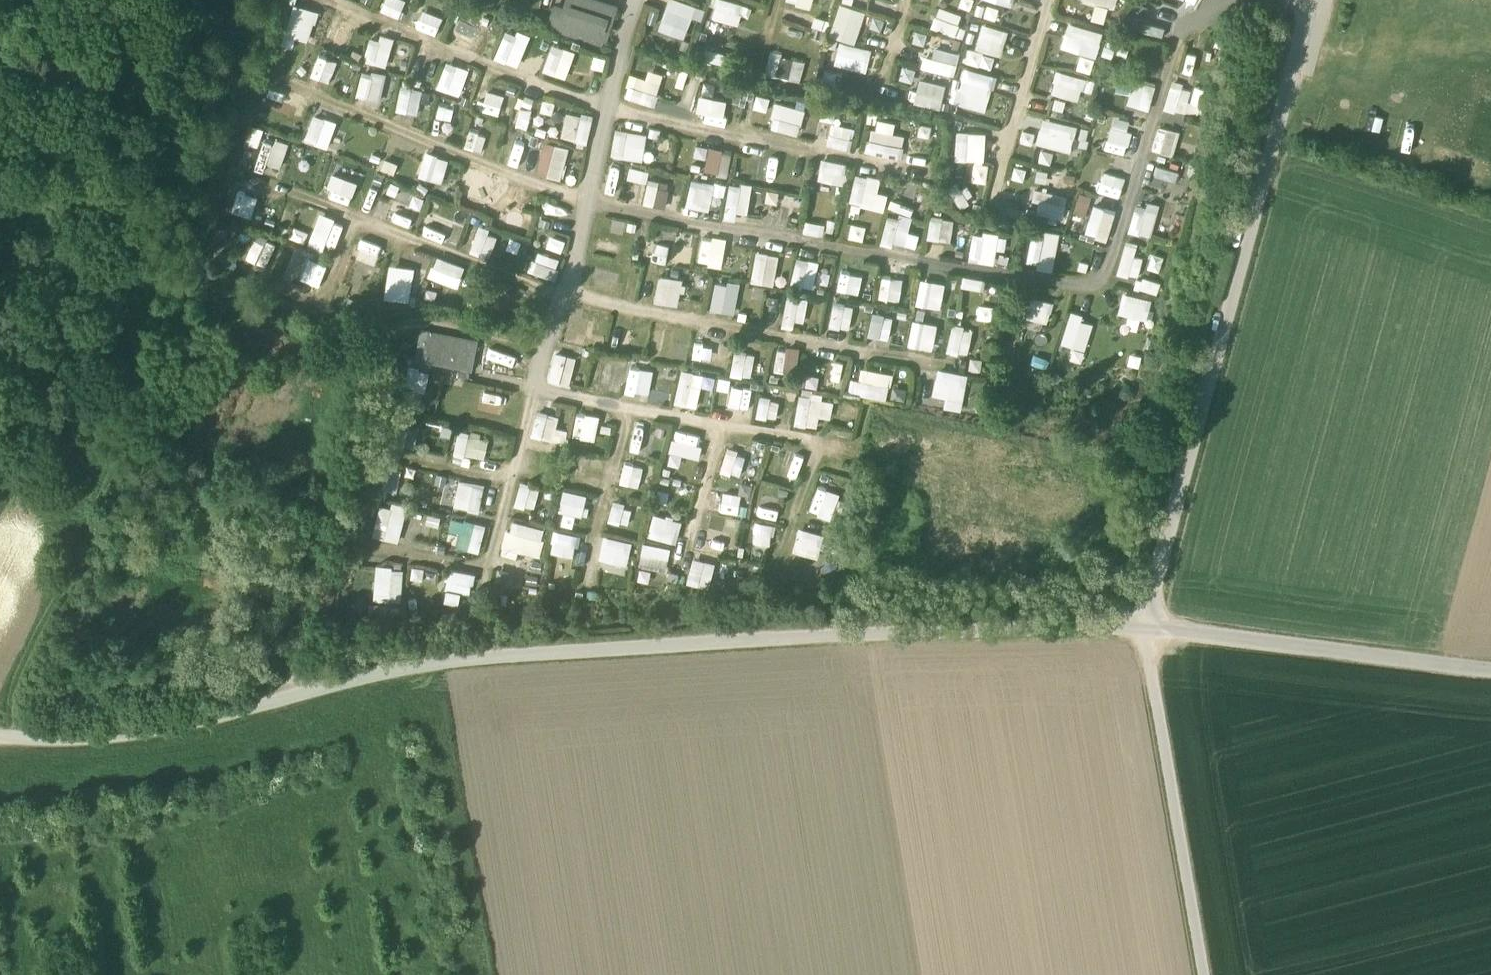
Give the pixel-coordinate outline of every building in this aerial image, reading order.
[(406,0),(405,0),(384,0),(380,11),(399,18),(406,0)] [(616,9),(588,0),(566,0),(562,11),(554,8),(547,27),(604,46),(616,9)] [(701,20),(705,10),(677,0),(669,0),(658,31),(684,40),(692,17),(701,20)] [(743,27),(749,6),(727,0),(716,0),(711,19),(743,27)] [(811,9),(813,0),(787,0),(786,2),(811,9)] [(1113,9),(1117,0),(1087,0),(1113,9)] [(1090,19),(1103,22),(1108,7),(1095,3),(1090,19)] [(839,4),(830,37),(856,44),(865,11),(839,4)] [(481,28),(471,24),(476,12),(461,6),(447,39),(472,49),(481,28)] [(956,35),(962,14),(937,6),(931,28),(956,35)] [(288,27),(310,34),(316,14),(295,7),(288,27)] [(334,18),(326,40),(345,47),(353,26),(334,18)] [(1157,34),(1160,26),(1140,18),(1137,26),(1157,34)] [(1061,47),(1096,57),(1103,32),(1069,22),(1061,47)] [(975,48),(1001,55),(1008,30),(982,23),(975,48)] [(782,25),(780,34),(801,41),(804,32),(782,25)] [(519,66),(529,35),(504,28),(495,58),(519,66)] [(393,41),(370,35),(363,61),(386,67),(393,41)] [(838,42),(833,64),(866,73),(872,50),(838,42)] [(551,43),(543,71),(567,78),(575,50),(551,43)] [(923,56),(921,70),(956,73),(958,51),(935,48),(934,57),(923,56)] [(964,63),(992,67),(994,53),(966,49),(964,63)] [(704,63),(725,66),(727,54),(706,51),(704,63)] [(765,73),(800,83),(806,62),(771,52),(765,73)] [(1080,54),(1077,68),(1091,72),(1094,58),(1080,54)] [(1156,76),(1157,57),(1138,56),(1137,75),(1156,76)] [(332,84),(338,63),(317,57),(311,78),(332,84)] [(460,95),(469,70),(446,63),(438,88),(460,95)] [(952,102),(986,112),(996,76),(962,66),(952,102)] [(648,68),(645,77),(631,73),(623,96),(654,106),(664,73),(648,68)] [(379,103),(386,75),(362,69),(356,97),(379,103)] [(1081,90),(1093,91),(1095,77),(1054,72),(1051,95),(1080,99),(1081,90)] [(940,109),(946,85),(919,78),(913,102),(940,109)] [(1132,78),(1126,105),(1149,110),(1155,84),(1132,78)] [(1168,84),(1165,111),(1200,114),(1203,88),(1168,84)] [(419,103),(429,105),(431,91),(400,86),(396,112),(418,115),(419,103)] [(283,113),(289,95),(268,87),(261,105),(283,113)] [(499,115),(505,95),(488,90),(481,109),(499,115)] [(766,110),(770,97),(757,94),(753,106),(766,110)] [(698,95),(696,110),(705,112),(704,121),(724,124),(728,99),(698,95)] [(769,126),(798,134),(806,108),(776,100),(769,126)] [(527,127),(531,108),(521,106),(517,125),(527,127)] [(588,142),(592,114),(565,110),(561,138),(588,142)] [(302,137),(341,151),(350,128),(311,114),(302,137)] [(1070,152),(1077,125),(1042,116),(1035,143),(1070,152)] [(904,133),(894,133),(894,120),(871,119),(869,152),(903,154),(904,133)] [(850,149),(855,127),(832,121),(827,144),(850,149)] [(258,147),(264,129),(251,125),(246,143),(258,147)] [(1151,151),(1173,157),(1180,132),(1158,126),(1151,151)] [(1081,127),(1077,146),(1086,148),(1089,128),(1081,127)] [(644,159),(646,132),(614,129),(612,156),(644,159)] [(469,130),(464,147),(482,153),(487,135),(469,130)] [(956,131),(955,160),(973,161),(972,183),(985,183),(987,132),(956,131)] [(279,171),(288,147),(267,139),(258,163),(279,171)] [(561,180),(570,147),(544,140),(535,173),(561,180)] [(1109,151),(1129,154),(1131,142),(1110,140),(1109,151)] [(728,174),(731,149),(708,147),(705,171),(728,174)] [(529,150),(524,168),(533,171),(539,153),(529,150)] [(442,183),(449,160),(429,154),(422,177),(442,183)] [(832,194),(833,183),(846,184),(848,161),(820,159),(818,193),(832,194)] [(468,167),(460,187),(485,197),(493,177),(468,167)] [(647,181),(649,170),(630,167),(628,177),(647,181)] [(1037,170),(1035,181),(1060,185),(1061,173),(1037,170)] [(888,192),(879,190),(882,178),(856,171),(849,201),(884,210),(888,192)] [(1120,197),(1125,178),(1103,171),(1097,191),(1120,197)] [(709,210),(712,193),(723,196),(725,184),(690,177),(685,206),(709,210)] [(666,207),(669,181),(647,178),(643,204),(666,207)] [(724,213),(746,217),(752,184),(730,180),(724,213)] [(516,224),(524,193),(502,187),(494,219),(516,224)] [(1060,217),(1064,194),(1034,189),(1030,212),(1060,217)] [(1079,193),(1074,212),(1085,215),(1091,196),(1079,193)] [(889,209),(912,213),(914,204),(890,200),(889,209)] [(1159,207),(1136,202),(1128,233),(1152,238),(1159,207)] [(1086,236),(1110,240),(1114,210),(1090,206),(1086,236)] [(520,210),(518,224),(531,226),(533,213),(520,210)] [(320,212),(308,245),(324,250),(335,218),(320,212)] [(909,230),(912,217),(886,213),(881,241),(916,247),(919,232),(909,230)] [(444,241),(450,222),(429,216),(423,234),(444,241)] [(929,216),(928,239),(952,240),(953,217),(929,216)] [(804,232),(823,234),(824,222),(805,220),(804,232)] [(844,235),(863,240),(866,226),(847,221),(844,235)] [(470,251),(490,258),(499,234),(479,226),(470,251)] [(1031,229),(1027,266),(1055,269),(1058,232),(1031,229)] [(997,232),(970,232),(969,262),(996,263),(997,232)] [(546,246),(562,250),(565,238),(549,234),(546,246)] [(268,267),(275,242),(255,236),(248,260),(268,267)] [(653,260),(667,261),(669,244),(655,242),(653,260)] [(1138,279),(1143,259),(1134,257),(1137,244),(1125,242),(1117,274),(1138,279)] [(712,273),(733,276),(737,251),(715,248),(712,273)] [(537,249),(529,270),(554,278),(561,258),(537,249)] [(775,285),(779,253),(755,251),(752,282),(775,285)] [(309,254),(298,282),(309,286),(320,257),(309,254)] [(436,255),(428,277),(458,287),(465,266),(436,255)] [(1152,255),(1148,269),(1159,273),(1164,258),(1152,255)] [(798,258),(791,280),(813,287),(819,265),(798,258)] [(385,298),(411,301),(414,267),(388,264),(385,298)] [(842,268),(837,288),(859,294),(864,274),(842,268)] [(654,302),(680,305),(684,278),(658,274),(654,302)] [(962,287),(983,288),(984,278),(962,276),(962,287)] [(898,304),(902,280),(880,277),(877,300),(898,304)] [(919,304),(941,308),(946,282),(924,278),(919,304)] [(1137,278),(1134,290),(1157,295),(1160,283),(1137,278)] [(712,311),(737,312),(739,283),(713,282),(712,311)] [(781,327),(794,329),(795,320),(805,322),(809,300),(787,296),(781,327)] [(1119,318),(1127,319),(1125,331),(1144,334),(1149,299),(1122,296),(1119,318)] [(1021,321),(1050,324),(1053,302),(1024,298),(1021,321)] [(828,326),(849,330),(854,305),(833,301),(828,326)] [(991,321),(993,306),(979,305),(977,319),(991,321)] [(564,333),(585,339),(591,317),(571,311),(564,333)] [(871,312),(868,336),(889,340),(893,315),(871,312)] [(1094,327),(1081,323),(1083,316),(1071,313),(1062,347),(1087,353),(1094,327)] [(937,326),(913,322),(909,345),(933,350),(937,326)] [(970,355),(972,328),(951,325),(948,353),(970,355)] [(415,359),(471,370),(477,342),(421,331),(415,359)] [(717,368),(719,352),(724,353),(726,337),(697,334),(693,365),(717,368)] [(776,369),(798,370),(799,348),(776,347),(776,369)] [(765,365),(755,364),(755,351),(733,351),(732,376),(765,377),(765,365)] [(571,386),(575,355),(553,352),(549,383),(571,386)] [(632,356),(625,384),(648,389),(654,362),(632,356)] [(408,367),(406,388),(426,390),(428,368),(408,367)] [(888,399),(892,372),(861,368),(859,380),(851,379),(849,394),(888,399)] [(679,370),(676,404),(699,406),(702,372),(679,370)] [(936,370),(932,407),(963,410),(967,373),(936,370)] [(730,385),(728,406),(750,408),(752,387),(730,385)] [(481,390),(478,412),(501,415),(504,393),(481,390)] [(818,429),(819,418),(831,420),(834,399),(799,394),(794,425),(818,429)] [(757,419),(779,424),(784,404),(762,398),(757,419)] [(568,430),(557,427),(559,416),(537,411),(531,436),(565,444),(568,430)] [(595,441),(601,416),(578,411),(572,436),(595,441)] [(633,430),(629,449),(647,452),(651,434),(633,430)] [(673,431),(671,455),(699,458),(702,434),(673,431)] [(487,434),(456,434),(456,457),(487,457),(487,434)] [(725,451),(721,474),(742,477),(746,455),(725,451)] [(619,487),(641,491),(645,470),(623,466),(619,487)] [(387,467),(382,490),(397,493),(402,470),(387,467)] [(479,514),(485,485),(459,479),(452,508),(479,514)] [(519,484),(515,507),(535,511),(539,488),(519,484)] [(809,514),(832,520),(840,493),(817,487),(809,514)] [(720,491),(716,510),(741,516),(745,496),(720,491)] [(581,517),(586,498),(563,492),(559,511),(581,517)] [(758,516),(778,519),(781,500),(761,496),(758,516)] [(392,509),(380,506),(372,537),(399,543),(407,507),(393,503),(392,509)] [(630,527),(634,506),(612,503),(608,523),(630,527)] [(648,537),(677,544),(682,521),(653,514),(648,537)] [(460,534),(457,549),(479,554),(486,526),(453,518),(450,532),(460,534)] [(510,521),(502,556),(518,560),(520,553),(539,558),(546,530),(510,521)] [(753,521),(747,542),(770,548),(776,527),(753,521)] [(707,527),(701,551),(725,557),(731,533),(707,527)] [(798,529),(793,554),(819,559),(824,534),(798,529)] [(554,533),(552,555),(575,558),(578,536),(554,533)] [(625,577),(633,543),(605,537),(597,570),(625,577)] [(667,572),(670,547),(642,544),(639,569),(667,572)] [(709,589),(715,564),(693,559),(686,584),(709,589)] [(375,568),(374,601),(403,601),(403,569),(375,568)] [(413,568),(411,578),(435,583),(437,573),(413,568)] [(460,605),(461,594),(473,595),(475,573),(447,571),(445,604),(460,605)]
